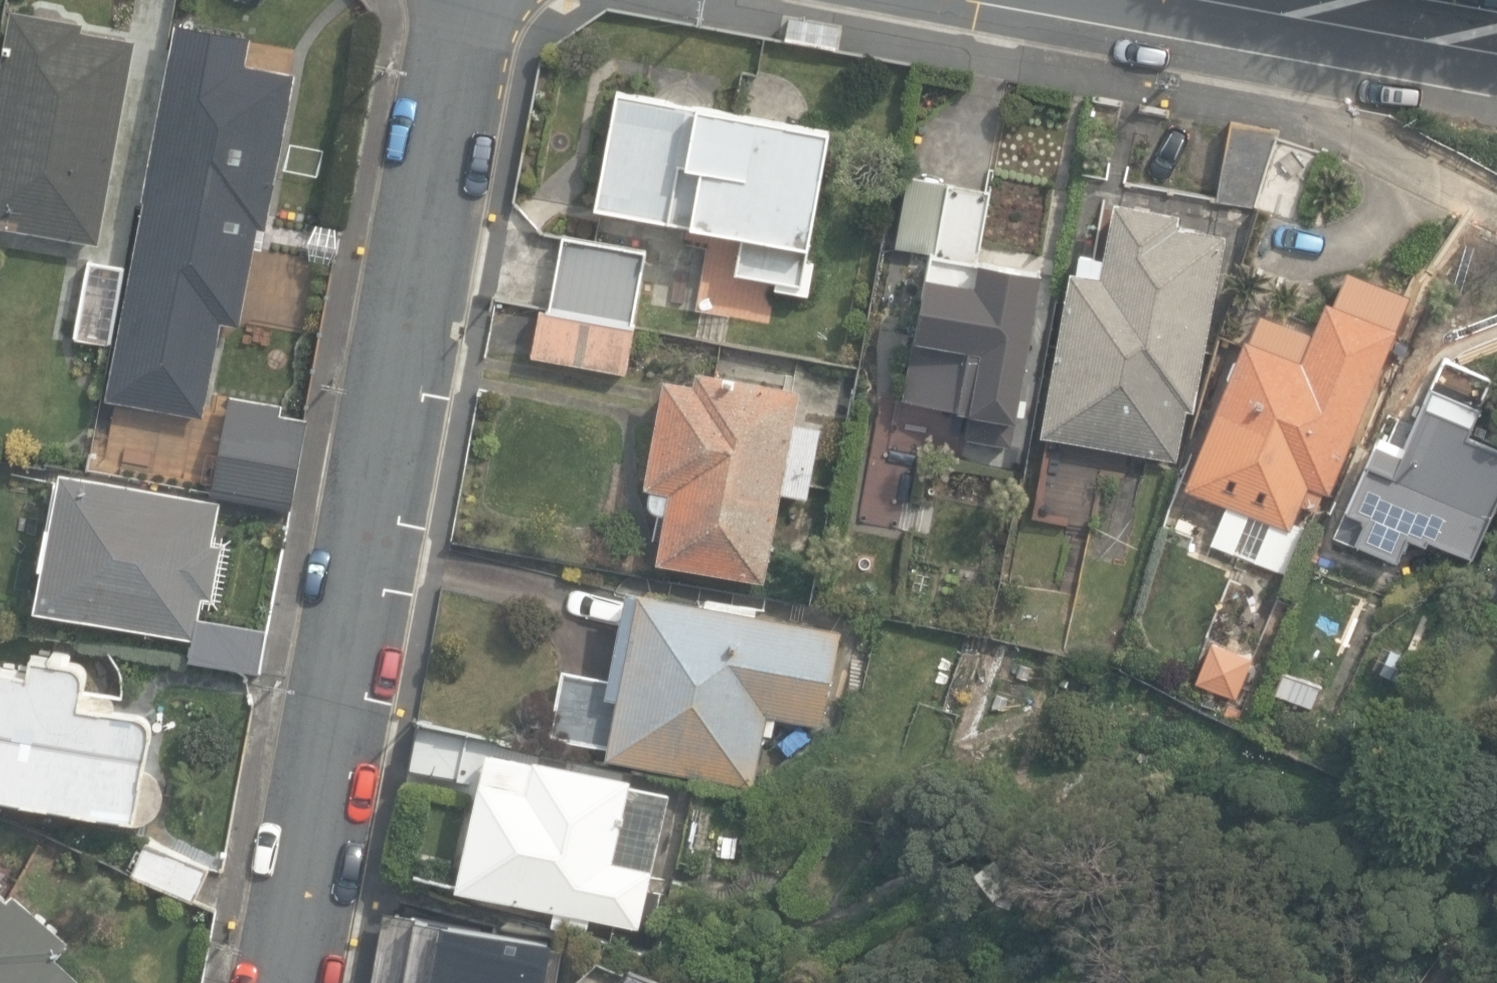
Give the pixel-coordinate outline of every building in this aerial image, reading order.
[(102,243),(139,40),(84,30),(86,23),(13,10),(0,81),(0,225),(102,243)] [(786,10),(782,35),(834,43),(838,19),(786,10)] [(268,228),(297,74),(173,49),(106,398),(203,417),(221,320),(239,324),(257,226),(268,228)] [(809,293),(815,260),(808,259),(830,130),(617,93),(596,209),(741,235),(735,271),(776,278),(775,287),(809,293)] [(1259,207),(1302,223),(1325,150),(1280,136),(1281,129),(1232,121),(1218,203),(1259,207)] [(965,438),(1012,447),(1045,268),(982,257),(994,190),(908,175),(896,242),(932,249),(916,339),(938,343),(927,405),(969,413),(965,438)] [(1047,434),(1180,457),(1189,408),(1198,410),(1228,235),(1179,226),(1182,212),(1118,201),(1105,277),(1075,271),(1047,434)] [(534,358),(630,373),(649,248),(564,235),(552,311),(542,309),(534,358)] [(68,328),(104,335),(119,259),(83,252),(68,328)] [(1280,493),(1316,507),(1406,287),(1343,262),(1329,297),(1318,292),(1303,328),(1255,309),(1245,333),(1239,331),(1180,476),(1245,503),(1262,462),(1288,473),(1280,493)] [(659,561),(766,580),(782,492),(810,497),(824,425),(796,419),(802,387),(699,368),(696,382),(668,377),(648,485),(654,486),(652,504),(659,510),(668,512),(659,561)] [(1333,535),(1406,565),(1413,546),(1436,555),(1439,547),(1484,565),(1496,535),(1496,447),(1474,438),(1488,403),(1424,377),(1396,444),(1373,435),(1333,535)] [(209,479),(287,494),(296,449),(218,434),(209,479)] [(185,651),(257,665),(265,621),(196,608),(200,588),(209,590),(219,536),(209,534),(216,494),(58,464),(47,520),(43,519),(35,559),(39,560),(31,601),(189,631),(185,651)] [(609,759),(754,787),(765,733),(772,735),(769,746),(796,763),(830,739),(824,724),(842,631),(628,589),(611,677),(608,695),(621,698),(610,752),(609,759)] [(1383,642),(1371,670),(1404,684),(1416,655),(1383,642)] [(138,812),(150,807),(159,797),(160,784),(156,771),(145,764),(139,762),(146,724),(145,716),(142,710),(135,707),(77,698),(81,674),(79,663),(69,654),(30,647),(27,666),(0,662),(0,789),(130,811),(138,812)] [(608,695),(611,677),(566,668),(551,740),(610,752),(621,698),(608,695)] [(1271,693),(1312,708),(1321,683),(1281,668),(1271,693)] [(405,764),(454,775),(465,726),(416,714),(405,764)] [(457,880),(652,919),(660,881),(647,879),(650,863),(612,855),(629,772),(485,743),(457,880)] [(135,873),(196,899),(211,866),(149,840),(135,873)] [(58,956),(72,940),(17,888),(11,894),(0,884),(0,982),(87,982),(58,956)] [(463,930),(382,914),(369,982),(453,982),(463,930)] [(603,970),(597,982),(631,982),(603,970)]
